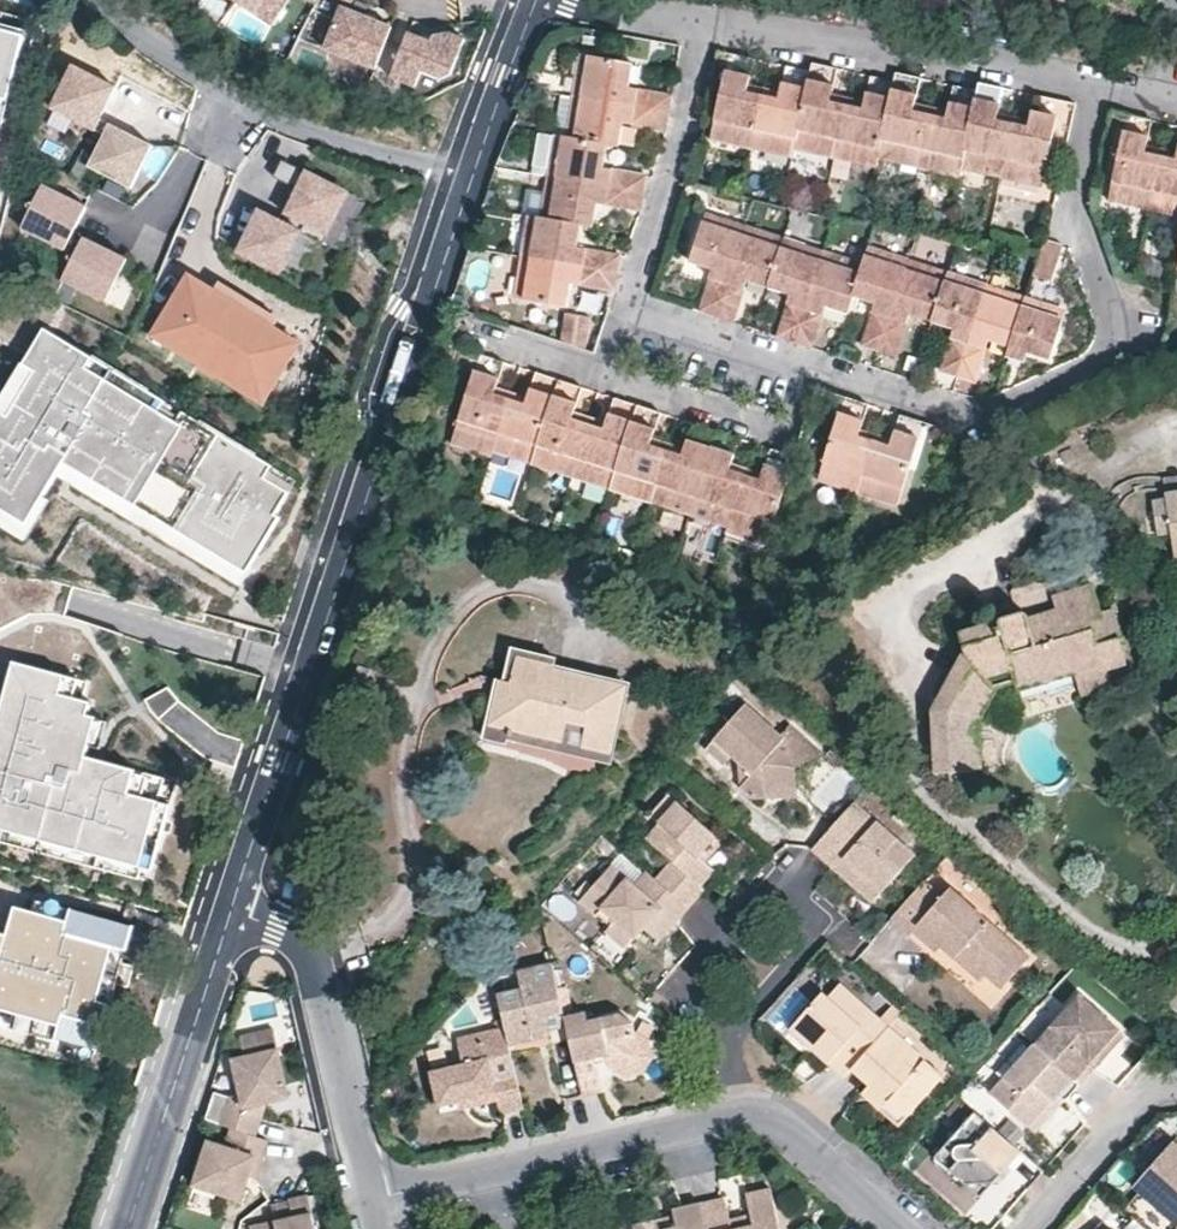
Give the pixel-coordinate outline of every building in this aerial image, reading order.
[(269,21),(283,0),(240,0),(269,21)] [(375,65),(391,23),(341,3),(324,45),(375,65)] [(0,24),(0,127),(25,30),(0,24)] [(431,38),(408,29),(390,74),(414,83),(421,68),(440,75),(450,71),(464,36),(449,30),(433,32),(431,38)] [(745,57),(730,54),(711,138),(752,148),(764,94),(750,91),(757,59),(745,57)] [(672,103),(673,95),(631,87),(635,64),(579,56),(572,97),(670,114),(672,103)] [(810,71),(793,149),(834,157),(847,104),(833,101),(840,69),(828,67),(812,63),(810,71)] [(94,129),(116,86),(73,64),(51,107),(94,129)] [(791,157),(793,149),(810,71),(797,68),(786,65),(779,98),(764,94),(752,148),(791,157)] [(894,81),(877,158),(919,168),(931,112),(915,109),(921,79),(911,77),(895,73),(894,81)] [(876,166),(877,158),(894,81),(879,78),(870,76),(863,107),(847,104),(834,157),(876,166)] [(977,91),(961,167),(1001,175),(1013,123),(999,120),(1005,89),(993,86),(978,82),(977,91)] [(959,176),(961,167),(977,91),(966,89),(953,86),(947,116),(931,112),(919,168),(959,176)] [(565,136),(572,97),(561,95),(554,135),(565,136)] [(1051,98),(1036,95),(1029,127),(1013,123),(1001,175),(1042,184),(1062,101),(1051,98)] [(572,97),(565,136),(609,144),(621,146),(625,124),(667,132),(668,123),(670,114),(572,97)] [(1140,117),(1127,114),(1108,199),(1149,208),(1161,154),(1146,151),(1153,120),(1140,117)] [(131,187),(153,145),(110,123),(88,165),(131,187)] [(547,176),(554,135),(539,132),(539,133),(532,173),(547,176)] [(554,135),(547,176),(644,193),(646,181),(647,174),(606,167),(609,144),(565,136),(554,135)] [(1176,158),(1161,154),(1149,208),(1176,215),(1176,156),(1176,158)] [(257,204),(235,246),(277,269),(299,226),(298,225),(302,217),(325,230),(348,187),(305,165),(304,168),(283,157),(275,171),(297,183),(279,215),(257,204)] [(547,176),(540,217),(582,224),(594,226),(597,204),(641,211),(643,200),(644,193),(547,176)] [(42,183),(20,226),(74,253),(61,279),(104,301),(126,258),(83,236),(80,241),(70,236),(86,205),(42,183)] [(712,269),(699,311),(708,314),(716,316),(746,223),(707,211),(690,262),(712,269)] [(524,258),(619,274),(621,263),(622,256),(577,248),(582,224),(540,217),(531,215),(524,258)] [(726,320),(735,323),(747,281),(770,288),(786,236),(746,223),(716,316),(726,320)] [(790,294),(778,336),(785,339),(796,342),(826,250),(786,236),(770,288),(790,294)] [(1064,247),(1045,240),(1033,274),(1052,280),(1064,247)] [(870,246),(865,262),(854,296),(875,302),(861,344),(868,347),(879,351),(910,259),(870,246)] [(865,262),(826,250),(796,342),(805,345),(814,348),(827,306),(848,314),(854,296),(865,262)] [(571,284),(616,291),(617,283),(619,274),(524,258),(517,297),(568,306),(571,284)] [(949,271),(910,259),(879,351),(888,354),(897,357),(911,314),(932,321),(949,271)] [(949,271),(932,321),(954,328),(941,371),(950,374),(959,377),(988,284),(949,271)] [(235,343),(220,333),(230,318),(238,307),(216,292),(191,275),(153,333),(260,405),(269,392),(299,348),(274,331),(253,317),(245,328),(235,343)] [(222,284),(216,292),(238,307),(253,317),(274,331),(280,322),(222,284)] [(1026,297),(988,284),(959,377),(967,380),(976,383),(990,341),(1009,347),(1026,297)] [(1026,297),(1009,347),(1006,356),(1025,362),(1028,352),(1038,356),(1051,360),(1066,310),(1026,297)] [(238,307),(230,318),(245,328),(253,317),(238,307)] [(558,339),(585,345),(592,316),(564,310),(558,339)] [(44,330),(0,403),(0,528),(18,538),(55,475),(239,585),(280,516),(276,514),(296,481),(44,330)] [(495,358),(481,354),(453,444),(492,456),(494,450),(510,398),(495,393),(505,362),(495,358)] [(550,376),(536,372),(526,403),(510,398),(494,450),(532,462),(558,379),(550,376)] [(573,419),(583,387),(571,383),(558,379),(532,462),(570,474),(587,423),(573,419)] [(625,401),(614,397),(604,429),(587,423),(570,474),(610,487),(636,405),(625,401)] [(856,401),(844,397),(818,480),(858,493),(875,440),(860,435),(869,405),(856,401)] [(652,444),(661,413),(646,408),(636,405),(610,487),(649,500),(666,448),(652,444)] [(898,506),(925,422),(912,418),(900,415),(891,445),(875,440),(858,493),(898,506)] [(707,428),(692,423),(682,454),(666,448),(649,500),(690,513),(717,431),(707,428)] [(731,469),(740,439),(731,436),(717,431),(690,513),(729,525),(746,474),(731,469)] [(783,453),(770,449),(760,478),(746,474),(729,525),(728,532),(767,544),(794,456),(783,453)] [(1165,494),(1167,499),(1152,501),(1157,533),(1170,531),(1175,557),(1176,556),(1176,492),(1165,494)] [(1075,672),(1076,677),(1103,670),(1126,664),(1118,638),(1096,645),(1090,620),(1101,617),(1098,611),(1091,584),(1052,596),(1055,608),(1027,616),(1023,613),(1001,618),(999,622),(960,632),(967,651),(933,710),(938,772),(980,770),(978,720),(995,687),(1005,683),(1015,681),(1017,689),(1075,672)] [(1115,608),(1098,611),(1101,617),(1090,620),(1096,645),(1118,638),(1123,636),(1115,608)] [(555,663),(518,655),(512,682),(499,679),(497,688),(486,733),(513,740),(515,731),(564,743),(568,722),(586,727),(581,748),(612,755),(628,684),(555,667),(555,663)] [(11,670),(0,709),(0,830),(145,870),(163,806),(152,803),(158,782),(82,761),(87,742),(78,740),(83,721),(87,709),(78,707),(57,701),(62,684),(11,670)] [(1103,670),(1076,677),(1082,697),(1109,689),(1103,670)] [(128,683),(144,708),(159,699),(143,673),(128,683)] [(83,690),(62,684),(57,701),(78,707),(83,690)] [(733,756),(740,763),(748,769),(734,783),(750,796),(765,795),(774,784),(796,784),(796,761),(779,747),(786,739),(746,703),(706,751),(724,767),(733,756)] [(95,724),(83,721),(78,740),(87,742),(90,743),(95,724)] [(795,747),(786,739),(779,747),(796,761),(795,747)] [(748,769),(740,763),(734,783),(748,769)] [(169,785),(158,782),(152,803),(163,806),(169,785)] [(774,784),(765,795),(797,794),(796,784),(774,784)] [(674,858),(658,876),(690,906),(708,886),(704,883),(711,875),(717,868),(708,860),(725,840),(671,794),(654,814),(663,820),(649,836),(674,858)] [(920,851),(856,796),(820,837),(844,859),(849,852),(888,887),(920,851)] [(820,837),(814,845),(826,855),(877,899),(888,887),(849,852),(844,859),(820,837)] [(690,906),(658,876),(644,892),(636,885),(611,863),(580,899),(610,924),(629,941),(642,926),(648,931),(653,935),(671,914),(678,920),(683,914),(690,906)] [(658,876),(650,869),(636,885),(644,892),(658,876)] [(927,877),(894,915),(914,933),(917,931),(929,942),(935,936),(942,942),(958,957),(968,945),(990,965),(987,969),(1006,986),(1034,955),(954,884),(946,894),(927,877)] [(35,899),(32,911),(67,921),(70,909),(35,899)] [(12,1013),(52,1024),(48,1035),(95,1048),(129,926),(70,909),(67,921),(32,911),(15,906),(8,931),(0,929),(0,1009),(12,1013)] [(660,941),(678,920),(671,914),(653,935),(660,941)] [(630,953),(648,931),(642,926),(629,941),(610,924),(604,931),(630,953)] [(935,936),(929,942),(932,945),(936,949),(942,942),(935,936)] [(968,945),(958,957),(981,976),(987,969),(990,965),(968,945)] [(495,990),(503,1024),(507,1039),(533,1034),(531,1027),(544,1024),(565,1019),(564,1015),(553,966),(551,958),(515,966),(519,985),(495,990)] [(1161,1004),(1173,1012),(1176,1015),(1176,980),(1161,1004)] [(829,1062),(844,1076),(851,1068),(889,1027),(838,984),(827,997),(822,992),(795,1024),(821,1046),(833,1057),(829,1062)] [(1048,1054),(1083,1085),(1100,1066),(1094,1061),(1104,1051),(1109,1056),(1128,1035),(1080,994),(1052,1024),(1065,1035),(1048,1054)] [(564,1015),(565,1019),(581,1092),(592,1090),(603,1087),(597,1061),(595,1054),(607,1051),(609,1059),(610,1065),(625,1075),(642,1071),(652,1059),(648,1040),(634,1032),(632,1021),(619,1011),(588,1018),(585,1010),(564,1015)] [(52,1024),(12,1013),(9,1024),(48,1035),(52,1024)] [(498,1108),(523,1103),(515,1070),(491,1075),(487,1054),(509,1049),(507,1039),(503,1024),(457,1034),(463,1060),(429,1067),(436,1101),(480,1092),(493,1089),(498,1108)] [(1036,1043),(1048,1054),(1065,1035),(1052,1024),(1036,1043)] [(943,1074),(889,1027),(851,1068),(859,1074),(871,1084),(908,1115),(943,1074)] [(995,1089),(1032,1122),(1061,1090),(1068,1095),(1071,1098),(1077,1091),(1083,1085),(1048,1054),(1036,1043),(995,1089)] [(243,1111),(265,1106),(289,1100),(277,1050),(232,1062),(240,1097),(243,1111)] [(595,1054),(597,1061),(609,1059),(607,1051),(595,1054)] [(1094,1061),(1100,1066),(1104,1061),(1109,1056),(1104,1051),(1094,1061)] [(908,1115),(871,1084),(864,1093),(900,1124),(908,1115)] [(1061,1090),(1032,1122),(1038,1127),(1068,1095),(1061,1090)] [(221,1127),(231,1131),(256,1138),(259,1128),(261,1121),(262,1117),(243,1111),(240,1097),(229,1099),(221,1127)] [(262,1117),(265,1106),(243,1111),(262,1117)] [(1020,1151),(976,1110),(935,1155),(965,1183),(966,1183),(993,1181),(1002,1172),(1020,1151)] [(255,1159),(263,1162),(265,1153),(268,1143),(256,1138),(231,1131),(226,1148),(208,1143),(194,1188),(241,1202),(249,1179),(255,1159)] [(1176,1224),(1176,1145),(1176,1144),(1137,1189),(1176,1224)] [(249,1179),(257,1181),(263,1162),(255,1159),(249,1179)] [(993,1181),(966,1183),(965,1183),(979,1196),(993,1181)] [(291,1202),(294,1213),(295,1221),(276,1225),(257,1228),(316,1228),(309,1197),(291,1202)] [(703,1203),(709,1228),(735,1228),(733,1219),(727,1197),(713,1200),(703,1203)] [(776,1199),(751,1205),(753,1215),(755,1226),(739,1228),(783,1228),(776,1199)] [(703,1203),(674,1210),(676,1216),(679,1228),(709,1228),(703,1203)] [(295,1221),(294,1213),(274,1217),(276,1225),(295,1221)] [(733,1219),(735,1228),(739,1228),(755,1226),(753,1215),(733,1219)] [(676,1216),(667,1218),(634,1225),(635,1228),(660,1228),(669,1227),(669,1228),(679,1228),(676,1216)]
